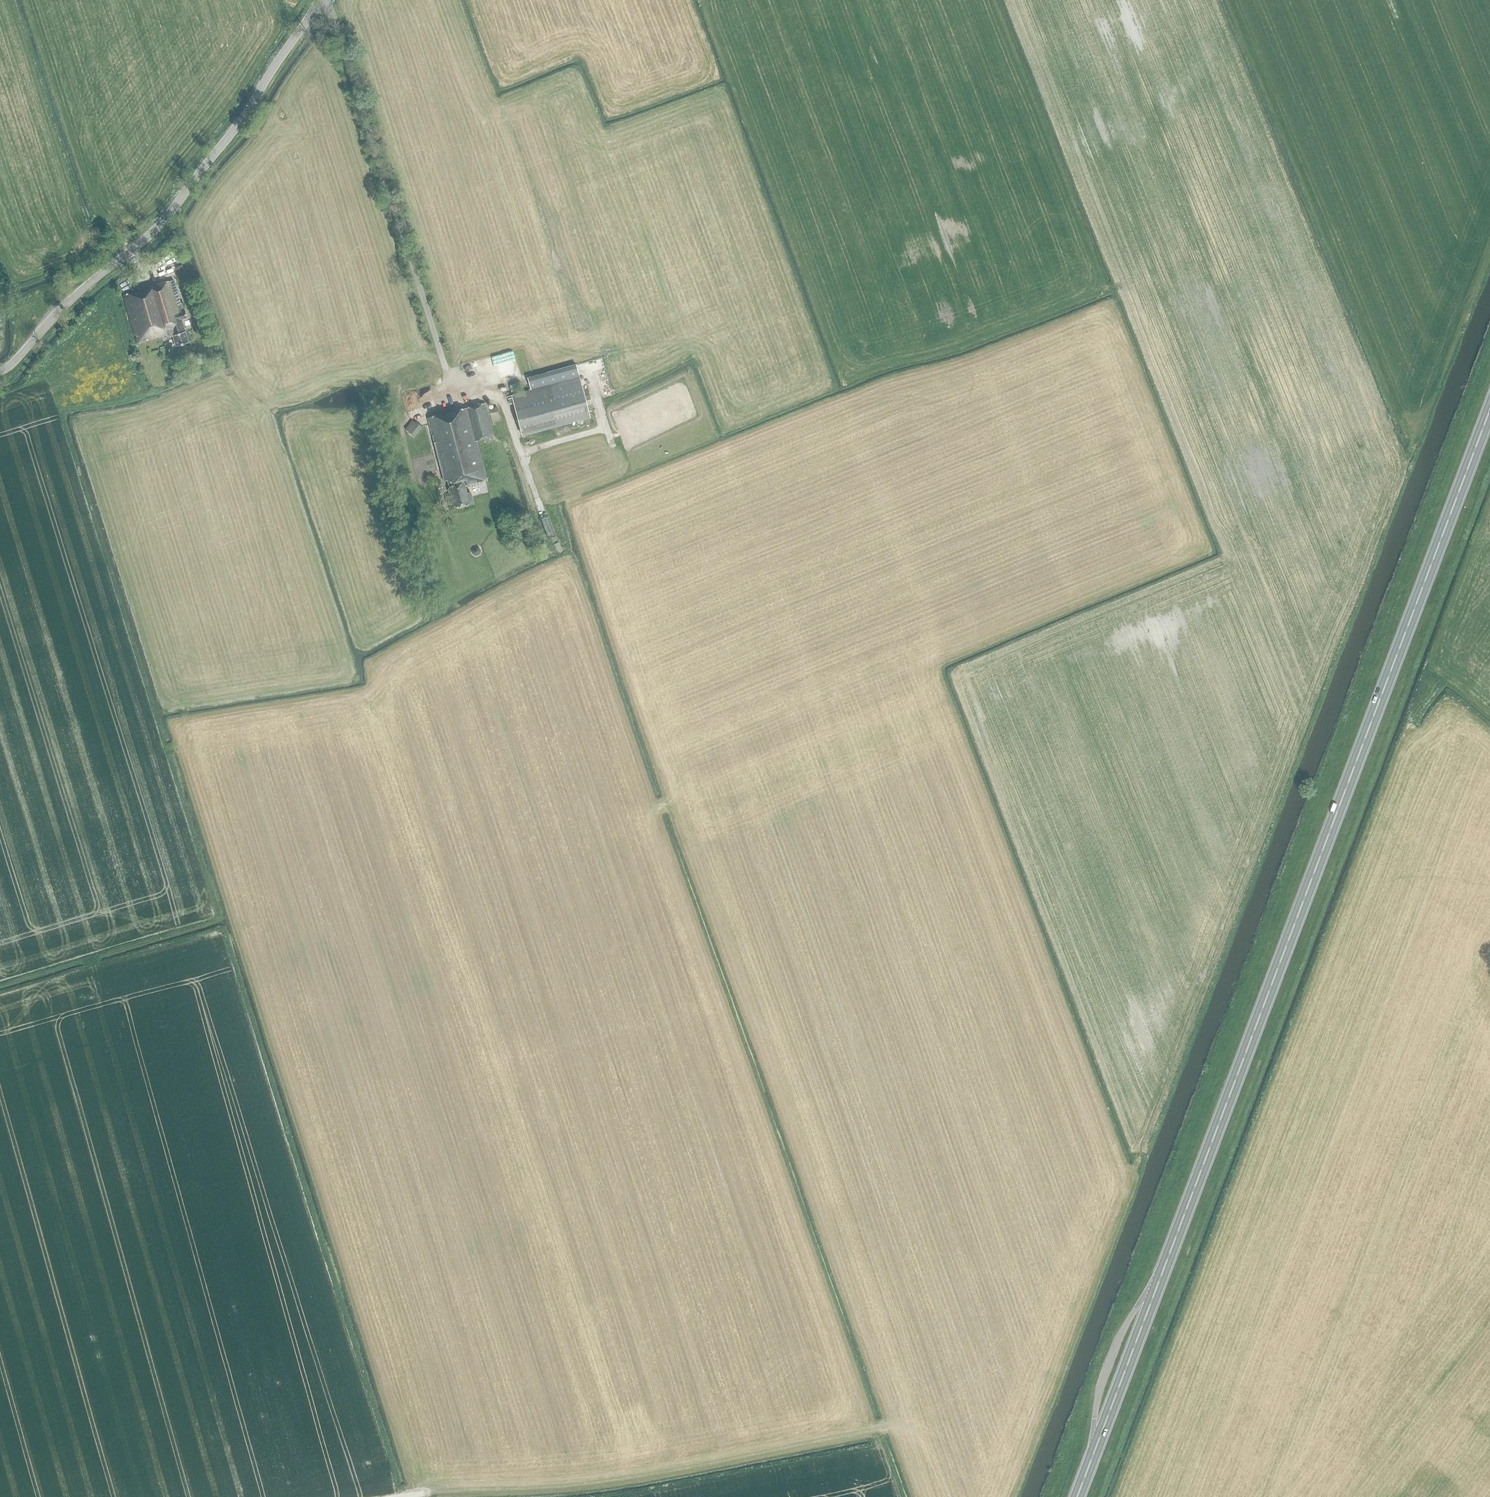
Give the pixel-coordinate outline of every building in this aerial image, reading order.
[(183,311),(174,280),(123,295),(137,342),(168,333),(169,337),(173,336),(176,346),(189,342),(181,319),(187,317),(185,311),(183,311)] [(531,389),(580,376),(576,363),(527,377),(531,389)] [(590,417),(579,376),(512,394),(519,420),(522,434),(590,417)] [(447,498),(447,502),(450,504),(454,503),(455,507),(474,502),(471,492),(467,493),(465,484),(487,479),(477,441),(494,436),(486,403),(429,417),(445,480),(449,479),(451,487),(449,489),(449,492),(452,493),(452,494),(448,495),(447,498)] [(415,436),(423,427),(416,421),(408,431),(415,436)]
